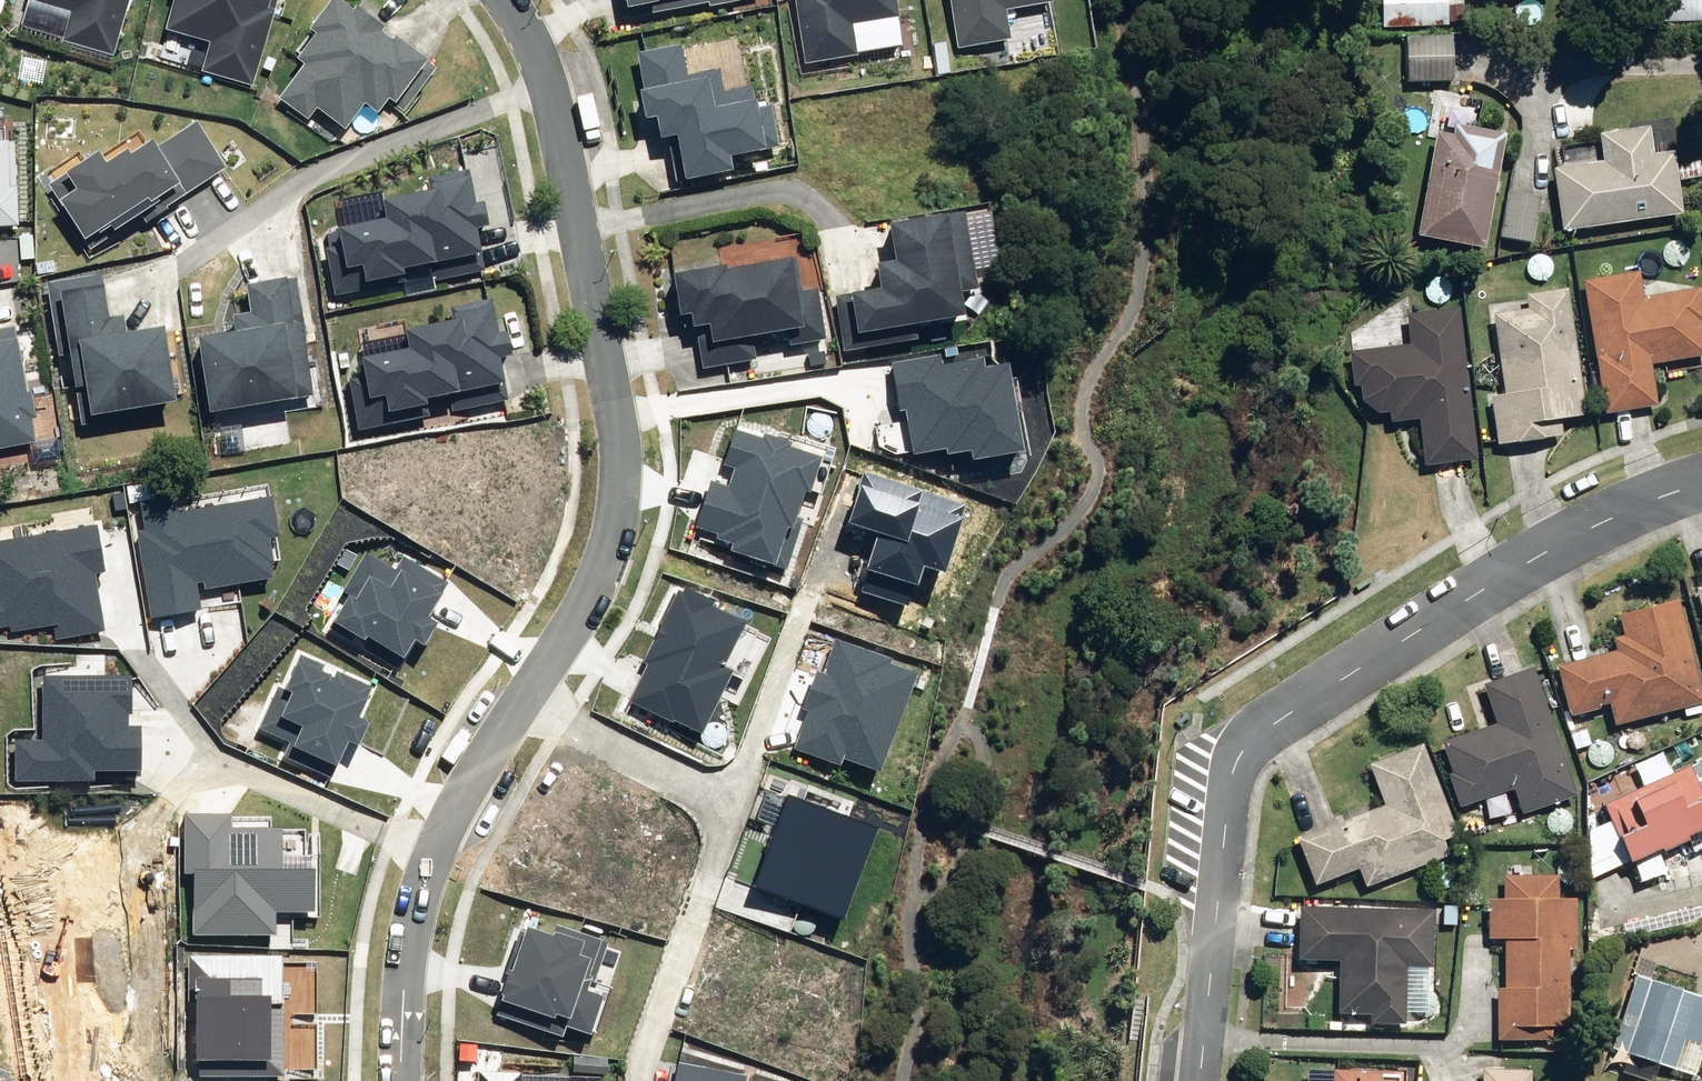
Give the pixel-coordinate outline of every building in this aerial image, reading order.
[(24,2),(68,14),(60,42),(111,56),(126,0),(25,0),(24,2)] [(164,30),(208,42),(200,72),(249,85),(269,13),(273,14),(277,0),(172,0),(164,30)] [(627,19),(725,0),(621,0),(623,9),(625,8),(627,19)] [(804,64),(855,56),(850,26),(894,19),(891,0),(793,0),(804,64)] [(957,48),(1008,40),(1003,11),(1046,4),(1046,0),(949,0),(957,48)] [(1407,87),(1454,85),(1453,50),(1449,50),(1447,0),(1381,0),(1383,62),(1406,61),(1407,87)] [(1701,25),(1701,0),(1658,0),(1658,25),(1701,25)] [(346,15),(326,1),(305,32),(312,37),(295,61),(301,65),(276,100),(306,121),(314,109),(343,130),(361,105),(375,114),(386,99),(403,111),(431,71),(389,41),(387,43),(373,34),(375,31),(348,13),(346,15)] [(672,135),(679,177),(730,168),(727,150),(773,142),(768,110),(752,112),(749,94),(717,99),(714,79),(684,84),(679,52),(643,58),(657,137),(672,135)] [(46,188),(84,243),(106,228),(109,234),(177,188),(181,193),(219,167),(190,125),(148,154),(142,146),(122,160),(118,154),(98,168),(91,157),(46,188)] [(1416,242),(1485,254),(1506,139),(1454,129),(1452,143),(1435,139),(1416,242)] [(28,229),(25,131),(0,132),(0,230),(28,229)] [(1552,176),(1562,237),(1682,218),(1673,157),(1652,160),(1648,131),(1598,139),(1602,167),(1552,176)] [(326,252),(335,297),(403,283),(400,272),(428,266),(431,281),(478,271),(470,231),(479,229),(475,207),(473,207),(466,173),(425,181),(428,195),(375,205),(379,224),(333,233),(337,250),(326,252)] [(1500,241),(1531,247),(1539,202),(1508,196),(1500,241)] [(881,286),(836,293),(844,345),(915,333),(913,321),(961,313),(958,292),(980,288),(967,207),(886,220),(892,256),(877,258),(881,286)] [(695,328),(701,370),(753,362),(752,350),(821,340),(813,291),(797,294),(792,262),(717,273),(717,271),(669,278),(675,317),(681,316),(683,330),(695,328)] [(101,272),(57,279),(78,412),(173,397),(161,325),(127,330),(125,313),(108,316),(101,272)] [(248,323),(200,330),(211,404),(316,388),(299,276),(242,285),(248,323)] [(1604,420),(1658,412),(1651,368),(1701,360),(1701,330),(1701,327),(1701,300),(1701,292),(1643,301),(1640,277),(1583,286),(1604,420)] [(1489,402),(1497,451),(1563,441),(1560,423),(1586,420),(1567,293),(1525,300),(1527,314),(1491,319),(1503,400),(1489,402)] [(349,382),(358,426),(426,413),(423,401),(451,396),(454,410),(501,401),(493,361),(502,359),(498,337),(495,337),(488,302),(448,310),(451,325),(399,335),(403,353),(356,362),(360,380),(349,382)] [(1418,424),(1423,469),(1476,463),(1458,314),(1404,320),(1408,351),(1348,359),(1353,393),(1358,392),(1360,406),(1376,419),(1390,416),(1391,427),(1418,424)] [(0,332),(0,461),(34,454),(10,330),(0,332)] [(809,486),(820,454),(739,426),(727,461),(736,464),(729,485),(712,479),(697,521),(719,529),(717,533),(732,538),(730,544),(785,563),(798,524),(789,521),(802,484),(809,486)] [(147,527),(139,528),(153,612),(202,604),(199,583),(273,571),(267,535),(279,533),(272,494),(178,509),(176,496),(143,501),(147,527)] [(0,536),(0,623),(12,621),(13,627),(55,620),(57,633),(104,626),(94,568),(106,566),(99,520),(0,536)] [(349,590),(334,615),(368,636),(365,642),(399,663),(417,634),(424,639),(436,619),(428,615),(450,580),(406,554),(398,566),(369,549),(346,588),(349,590)] [(714,597),(681,581),(645,656),(649,658),(631,697),(699,730),(730,666),(718,661),(740,616),(711,602),(714,597)] [(1613,727),(1701,705),(1701,695),(1678,601),(1618,617),(1623,636),(1613,639),(1616,652),(1556,667),(1568,718),(1599,710),(1599,707),(1607,705),(1613,727)] [(877,764),(913,668),(888,659),(889,656),(837,637),(824,670),(817,667),(803,703),(811,705),(797,743),(840,759),(843,751),(877,764)] [(279,684),(261,723),(292,737),(287,748),(334,769),(350,735),(358,739),(369,716),(361,713),(374,685),(338,669),(336,675),(321,668),(323,662),(304,653),(287,688),(279,684)] [(1514,791),(1523,816),(1577,798),(1532,670),(1484,687),(1497,725),(1441,744),(1452,774),(1447,776),(1459,810),(1514,791)] [(132,671),(46,672),(47,735),(18,736),(19,776),(95,775),(95,765),(140,764),(140,722),(132,722),(132,671)] [(1357,870),(1365,890),(1447,857),(1442,842),(1458,836),(1422,745),(1366,767),(1383,807),(1296,841),(1314,888),(1357,870)] [(1675,758),(1678,765),(1686,762),(1683,755),(1675,758)] [(1628,865),(1659,851),(1661,854),(1688,841),(1686,838),(1701,831),(1701,795),(1689,767),(1601,807),(1628,865)] [(842,914),(877,822),(787,788),(752,880),(842,914)] [(231,811),(187,811),(186,868),(195,868),(195,928),(276,929),(277,905),(312,906),(313,866),(281,866),(281,826),(231,826),(231,811)] [(1496,991),(1497,1041),(1571,1040),(1569,951),(1577,950),(1576,899),(1558,900),(1558,876),(1502,877),(1503,900),(1487,900),(1488,941),(1504,941),(1504,990),(1496,991)] [(1370,1024),(1406,1025),(1407,968),(1432,968),(1434,912),(1298,909),(1296,960),(1338,961),(1337,1015),(1370,1016),(1370,1024)] [(528,922),(499,1010),(585,1039),(601,992),(591,988),(608,937),(560,921),(556,932),(528,922)] [(282,952),(192,951),(192,980),(198,980),(198,1068),(281,1069),(282,952)] [(1675,1072),(1684,1041),(1701,1047),(1701,998),(1634,977),(1610,1052),(1675,1072)] [(680,1060),(676,1080),(742,1080),(744,1072),(680,1060)] [(480,1067),(480,1080),(522,1080),(522,1068),(480,1067)] [(1530,1071),(1482,1070),(1482,1080),(1530,1080),(1530,1071)] [(1402,1073),(1332,1071),(1331,1080),(1402,1080),(1402,1073)]
